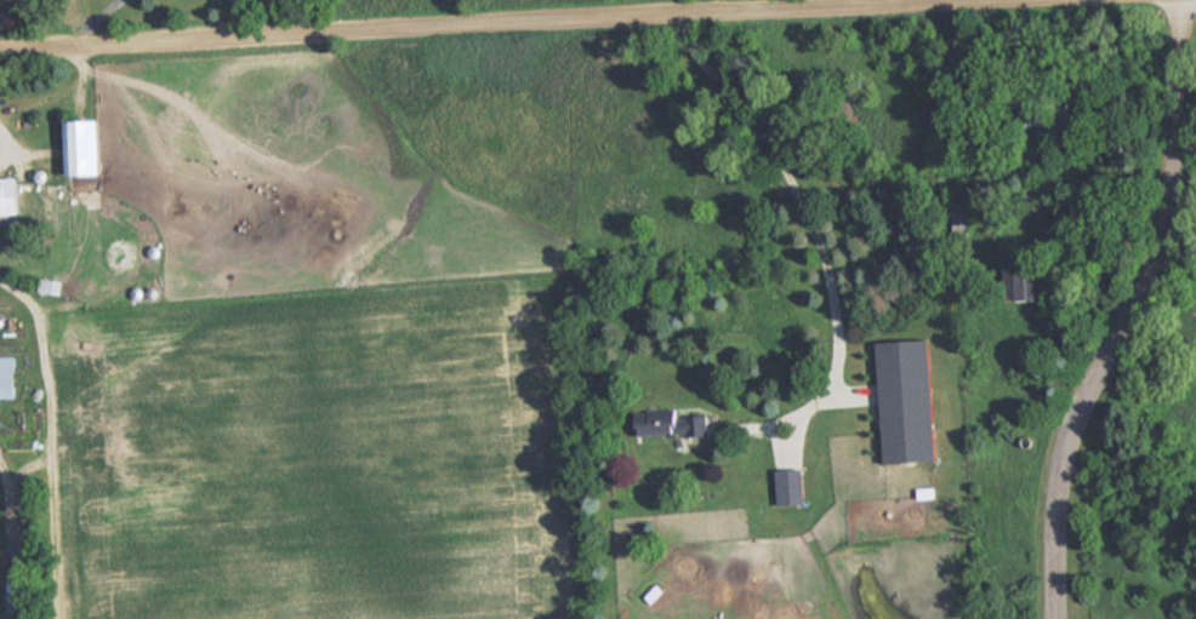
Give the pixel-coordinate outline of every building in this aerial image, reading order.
[(70,119),(70,174),(104,174),(104,119),(70,119)] [(22,214),(21,177),(0,178),(0,215),(22,214)] [(59,295),(62,282),(40,277),(37,290),(59,295)] [(17,356),(0,356),(0,397),(17,397),(17,356)] [(683,414),(683,407),(643,407),(643,435),(711,435),(711,414),(683,414)]
